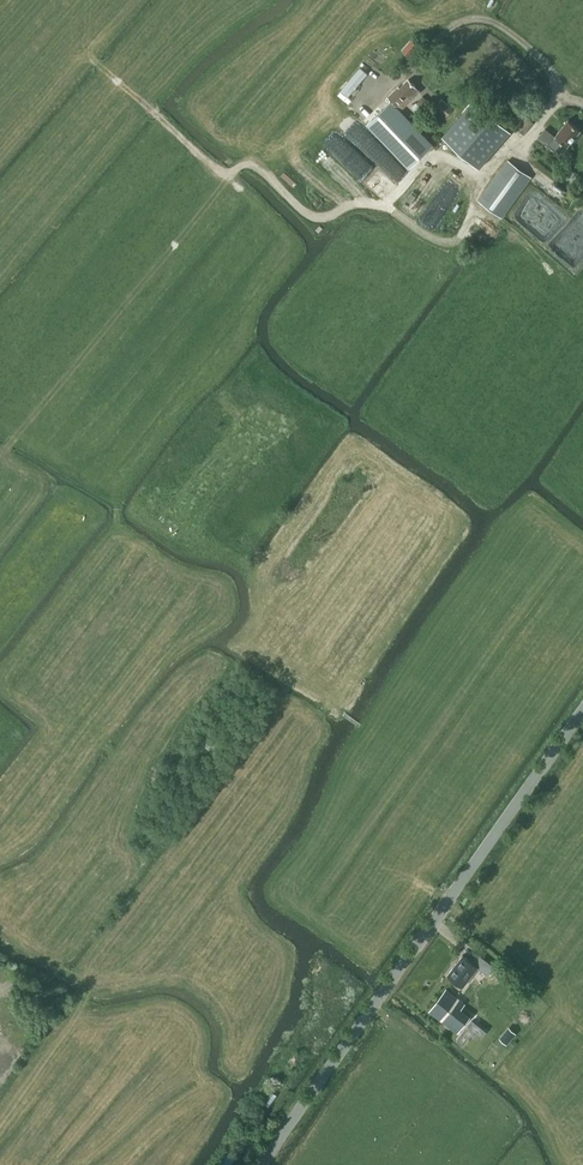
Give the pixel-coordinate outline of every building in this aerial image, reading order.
[(409,55),(418,44),(412,39),(403,50),(409,55)] [(401,110),(411,100),(420,91),(409,79),(400,87),(399,86),(388,97),(401,110)] [(435,106),(446,116),(453,108),(442,98),(435,106)] [(479,167),(511,131),(475,99),(443,135),(479,167)] [(432,143),(390,100),(367,124),(408,167),(432,143)] [(515,126),(523,134),(533,123),(526,115),(515,126)] [(555,135),(545,128),(538,137),(555,150),(562,141),(567,145),(581,129),(568,119),(555,135)] [(479,199),(502,217),(532,176),(508,159),(479,199)] [(406,209),(438,231),(461,196),(443,183),(423,213),(409,204),(406,209)] [(463,954),(448,974),(463,986),(478,966),(488,974),(495,966),(478,953),(471,961),(463,954)] [(446,987),(429,1010),(458,1032),(471,1015),(461,1007),(465,1002),(446,987)] [(457,1038),(463,1043),(473,1030),(480,1036),(485,1030),(472,1019),(457,1038)] [(507,1043),(516,1033),(509,1027),(500,1037),(507,1043)] [(273,1104),(277,1091),(270,1089),(266,1102),(273,1104)] [(244,1156),(232,1148),(222,1164),(238,1164),(244,1156)]
